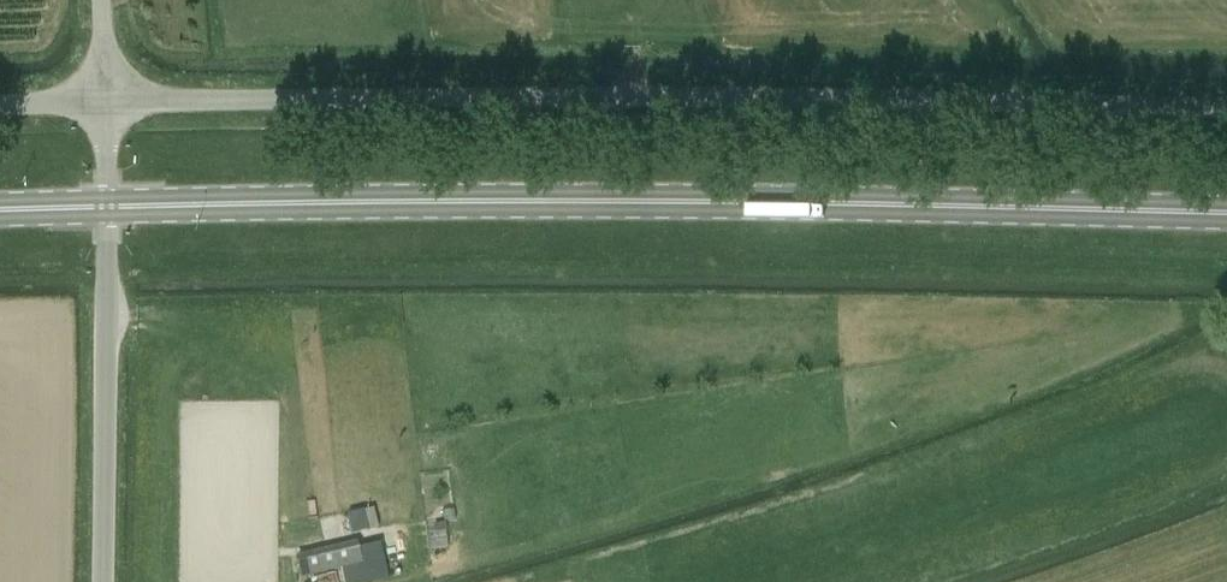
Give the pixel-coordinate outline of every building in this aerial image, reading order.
[(359,547),(357,538),(295,555),(301,578),(373,559),(384,556),(380,542),(359,547)]
